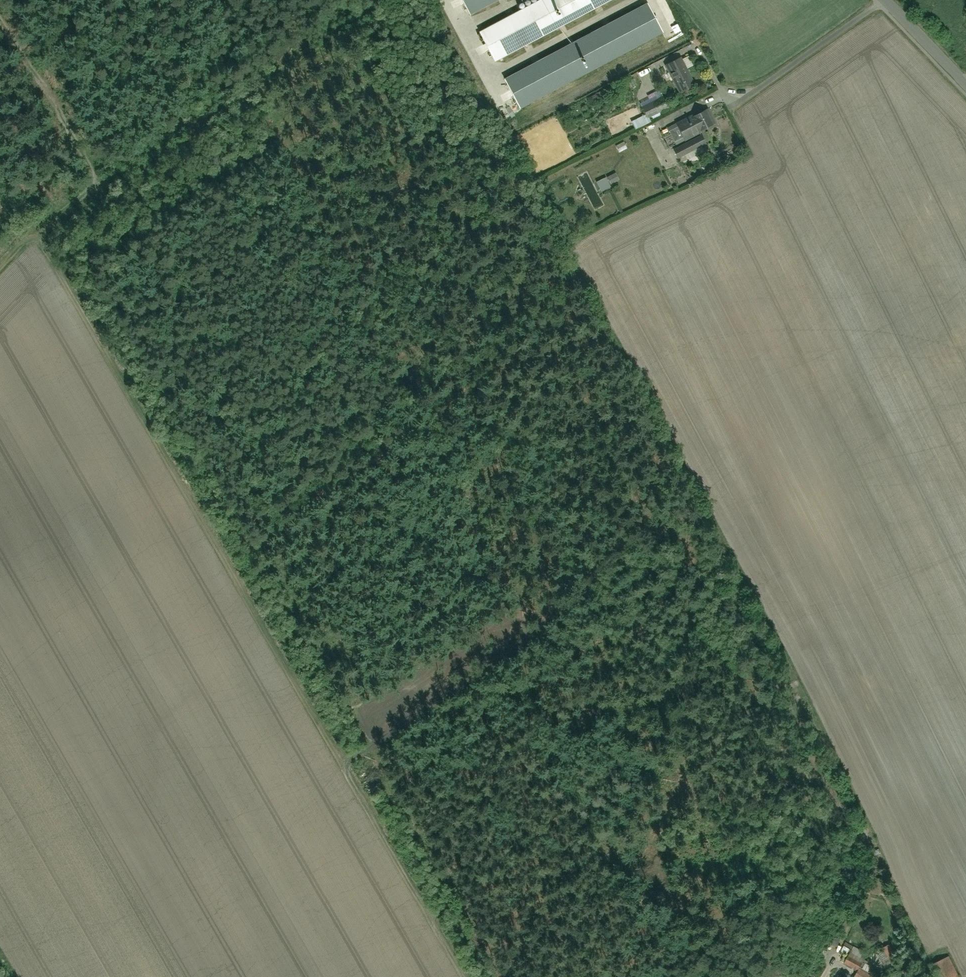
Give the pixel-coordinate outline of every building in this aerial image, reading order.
[(469,18),(502,0),(460,0),(469,18)] [(481,36),(496,64),(618,0),(549,0),(481,36)] [(651,5),(506,81),(523,113),(667,37),(651,5)] [(697,84),(689,69),(698,64),(692,53),(665,69),(680,94),(697,84)] [(646,109),(651,120),(670,110),(665,100),(646,109)] [(663,132),(673,151),(712,131),(702,112),(663,132)] [(633,124),(637,132),(653,124),(650,117),(633,124)] [(683,147),(688,157),(712,145),(707,135),(683,147)] [(928,966),(934,976),(959,976),(948,955),(928,966)] [(841,976),(874,976),(875,974),(862,968),(865,963),(851,957),(841,976)]
